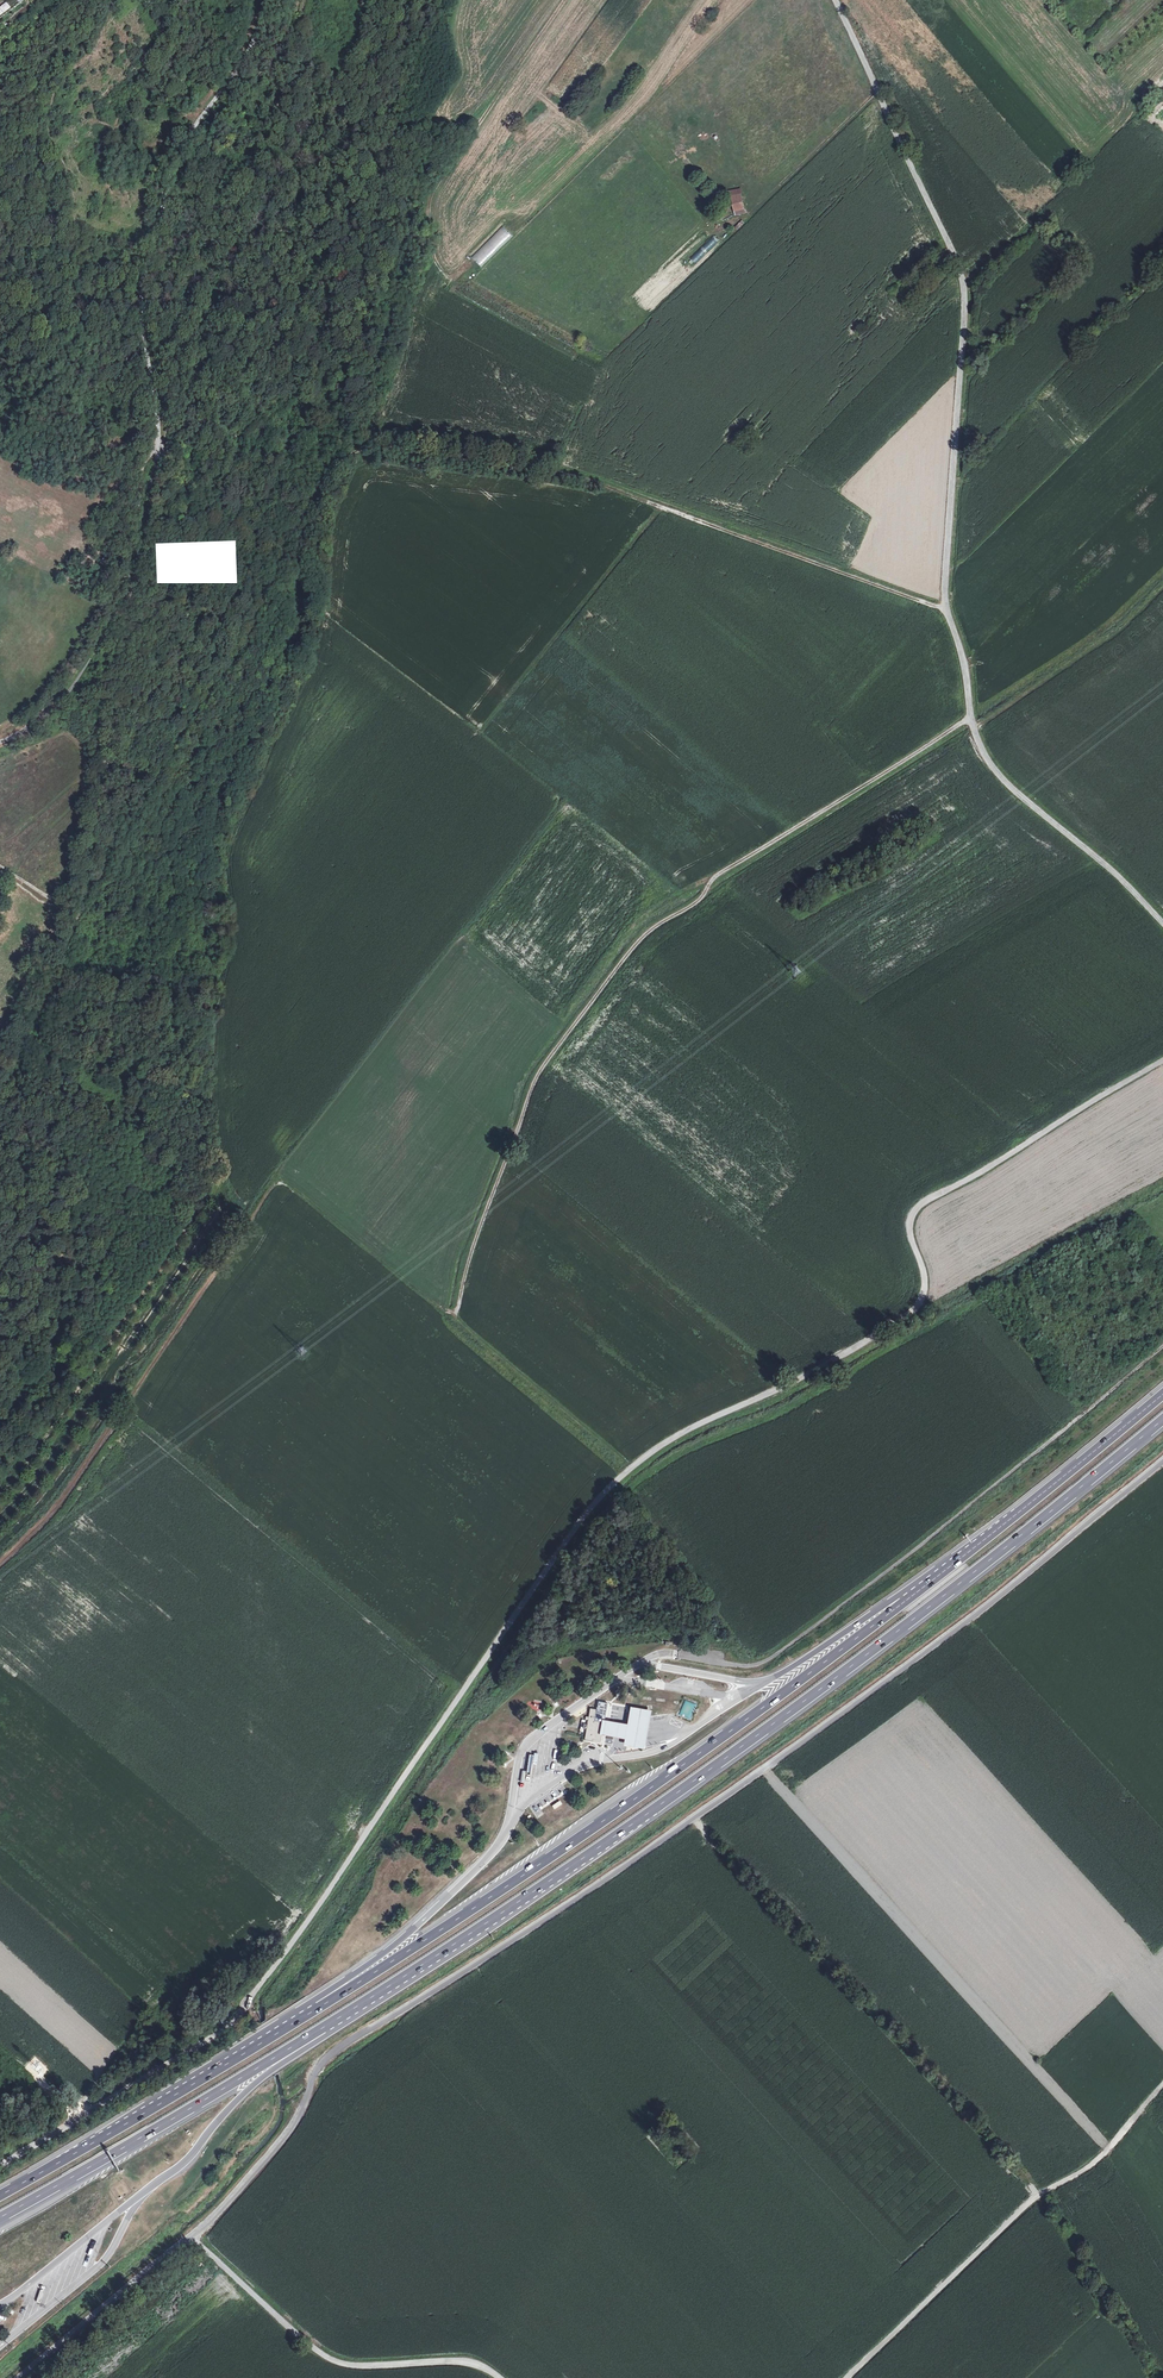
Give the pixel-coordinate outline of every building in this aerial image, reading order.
[(729,191),(732,204),(743,201),(740,189),(729,191)] [(744,210),(743,201),(732,204),(734,212),(744,210)] [(481,267),(512,235),(502,226),(471,258),(481,267)] [(693,262),(719,242),(715,237),(690,257),(693,262)] [(910,275),(909,274),(904,277),(906,279),(909,283),(913,279),(910,275)] [(108,568),(113,561),(105,556),(100,563),(108,568)] [(684,1699),(678,1715),(690,1720),(696,1704),(684,1699)] [(648,1730),(652,1710),(630,1707),(627,1724),(607,1721),(602,1720),(599,1735),(605,1736),(619,1738),(625,1739),(624,1746),(645,1749),(648,1730)] [(595,1722),(597,1709),(591,1708),(588,1725),(584,1724),(583,1729),(586,1729),(584,1741),(601,1744),(604,1723),(595,1722)] [(563,1805),(560,1801),(553,1806),(555,1809),(563,1805)]
